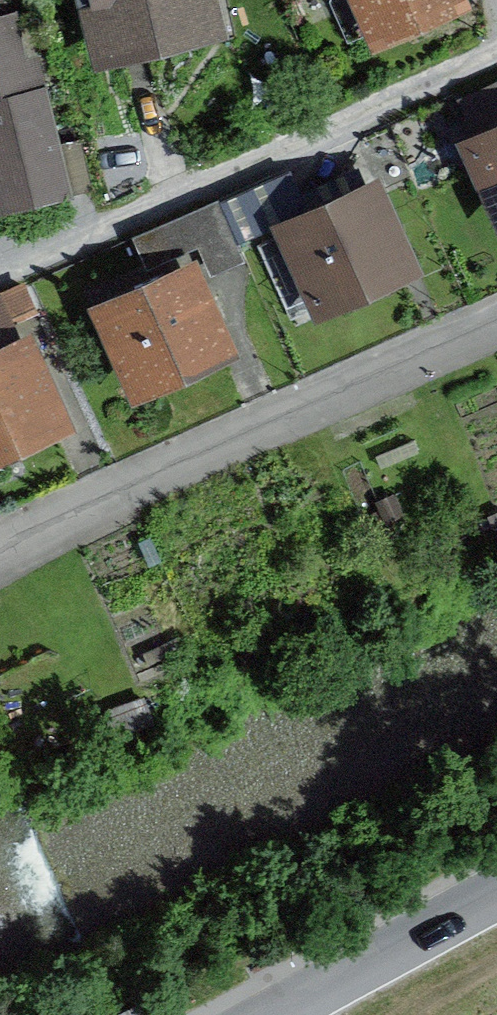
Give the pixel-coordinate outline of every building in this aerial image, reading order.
[(225,44),(215,0),(74,0),(91,74),(225,44)] [(466,15),(460,0),(350,0),(371,53),(466,15)] [(0,26),(0,229),(75,210),(27,19),(0,26)] [(383,182),(387,192),(408,183),(384,127),(309,160),(329,204),(383,182)] [(454,150),(496,242),(496,130),(454,150)] [(310,325),(423,278),(387,192),(383,182),(329,204),(270,229),(310,325)] [(137,245),(155,284),(192,266),(202,288),(242,270),(215,210),(137,245)] [(155,284),(83,316),(130,418),(239,368),(202,288),(192,266),(155,284)] [(69,440),(25,343),(0,355),(0,472),(69,440)]
